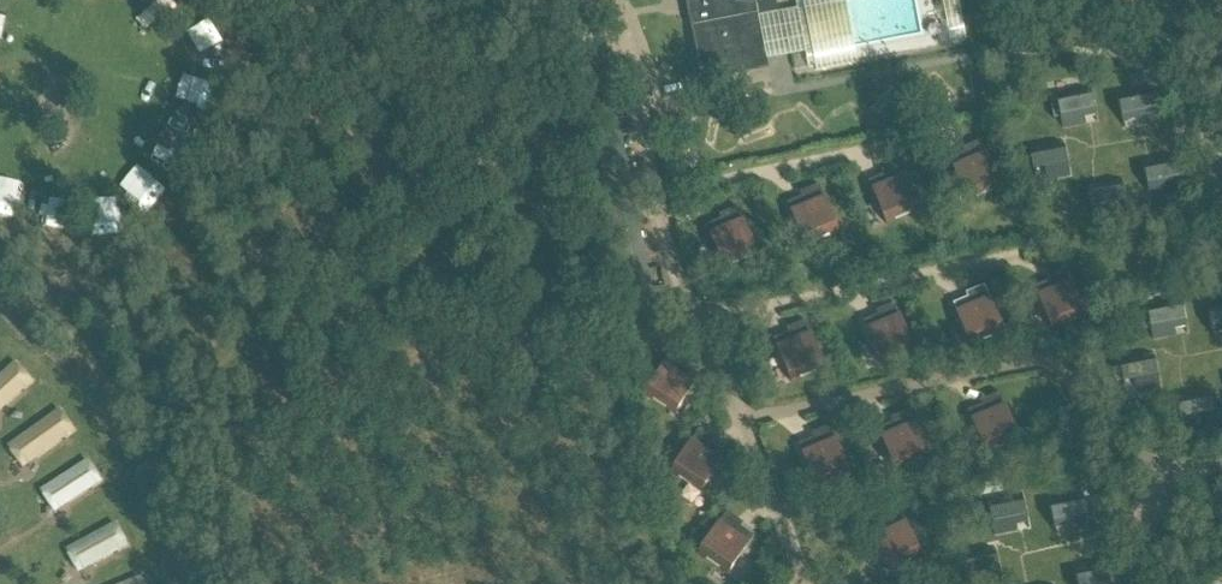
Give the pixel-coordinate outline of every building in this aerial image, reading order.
[(692,28),(699,26),(710,80),(769,68),(767,60),(759,18),(779,14),(778,12),(776,0),(765,0),(763,1),(763,0),(686,0),(692,28)] [(791,55),(805,53),(807,63),(826,59),(827,62),(868,55),(869,57),(910,50),(911,51),(953,44),(953,43),(967,41),(960,0),(796,0),(797,9),(784,11),(791,55)] [(1068,102),(1051,105),(1053,118),(1060,117),(1062,127),(1086,123),(1085,117),(1096,115),(1090,85),(1066,90),(1068,102)] [(1141,88),(1117,93),(1123,122),(1134,120),(1135,126),(1158,121),(1154,97),(1143,99),(1141,88)] [(965,153),(950,160),(968,201),(1001,187),(981,141),(971,146),(974,154),(966,158),(965,153)] [(1052,143),(1029,147),(1034,171),(1044,169),(1046,180),(1070,175),(1065,146),(1053,148),(1052,143)] [(1155,165),(1144,167),(1150,196),(1174,191),(1171,180),(1182,178),(1177,154),(1154,159),(1155,165)] [(883,176),(869,182),(887,224),(920,209),(900,163),(889,168),(893,177),(885,180),(883,176)] [(1099,188),(1087,190),(1093,220),(1117,215),(1115,204),(1126,202),(1121,178),(1097,183),(1099,188)] [(802,198),(788,204),(806,246),(839,232),(819,186),(808,190),(812,199),(804,202),(802,198)] [(721,219),(706,226),(724,267),(757,253),(737,207),(727,212),(731,220),(723,224),(721,219)] [(66,213),(45,212),(43,241),(64,242),(66,213)] [(1049,282),(1035,288),(1053,330),(1086,315),(1066,269),(1055,274),(1059,283),(1051,286),(1049,282)] [(968,299),(953,305),(971,347),(1004,332),(984,286),(974,291),(978,299),(970,303),(968,299)] [(1159,314),(1141,317),(1144,330),(1151,328),(1153,339),(1176,334),(1175,329),(1186,327),(1181,297),(1157,302),(1159,314)] [(1207,303),(1213,333),(1221,331),(1221,300),(1207,303)] [(878,316),(863,322),(881,364),(914,350),(894,304),(884,308),(888,317),(880,320),(878,316)] [(789,334),(774,340),(792,382),(825,367),(805,321),(795,326),(798,335),(790,338),(789,334)] [(672,353),(645,395),(675,415),(700,376),(686,368),(684,372),(676,367),(682,359),(672,353)] [(1121,368),(1114,369),(1117,382),(1134,379),(1136,391),(1160,386),(1154,356),(1143,359),(1142,353),(1119,358),(1121,368)] [(33,381),(17,363),(0,378),(0,410),(33,381)] [(1177,401),(1183,431),(1207,426),(1205,414),(1221,411),(1221,410),(1219,398),(1213,399),(1211,389),(1187,393),(1188,399),(1177,401)] [(983,406),(968,412),(986,454),(1019,439),(999,393),(989,398),(993,407),(985,410),(983,406)] [(25,466),(75,430),(61,410),(11,446),(25,466)] [(893,423),(878,429),(896,471),(929,457),(909,411),(899,415),(902,424),(894,427),(893,423)] [(813,439),(799,445),(817,487),(850,473),(830,427),(819,431),(823,440),(815,443),(813,439)] [(698,431),(671,473),(702,492),(726,454),(713,446),(710,449),(703,445),(708,437),(698,431)] [(88,459),(40,490),(55,513),(103,482),(88,459)] [(1000,508),(989,510),(994,534),(1017,529),(1016,523),(1027,521),(1022,492),(998,496),(1000,508)] [(1072,494),(1048,499),(1054,529),(1065,526),(1066,532),(1090,527),(1088,517),(1094,516),(1092,503),(1075,506),(1072,494)] [(883,523),(869,530),(889,571),(921,555),(899,510),(889,515),(893,523),(885,527),(883,523)] [(727,512),(699,554),(729,574),(754,536),(741,527),(739,531),(731,526),(737,518),(727,512)] [(79,573),(129,546),(116,522),(66,550),(79,573)] [(961,555),(966,578),(976,576),(978,583),(994,583),(1003,582),(996,553),(985,555),(984,550),(961,555)] [(1075,573),(1077,583),(1113,583),(1120,583),(1118,570),(1111,571),(1109,561),(1085,565),(1086,571),(1075,573)] [(141,576),(121,583),(144,583),(141,576)]
